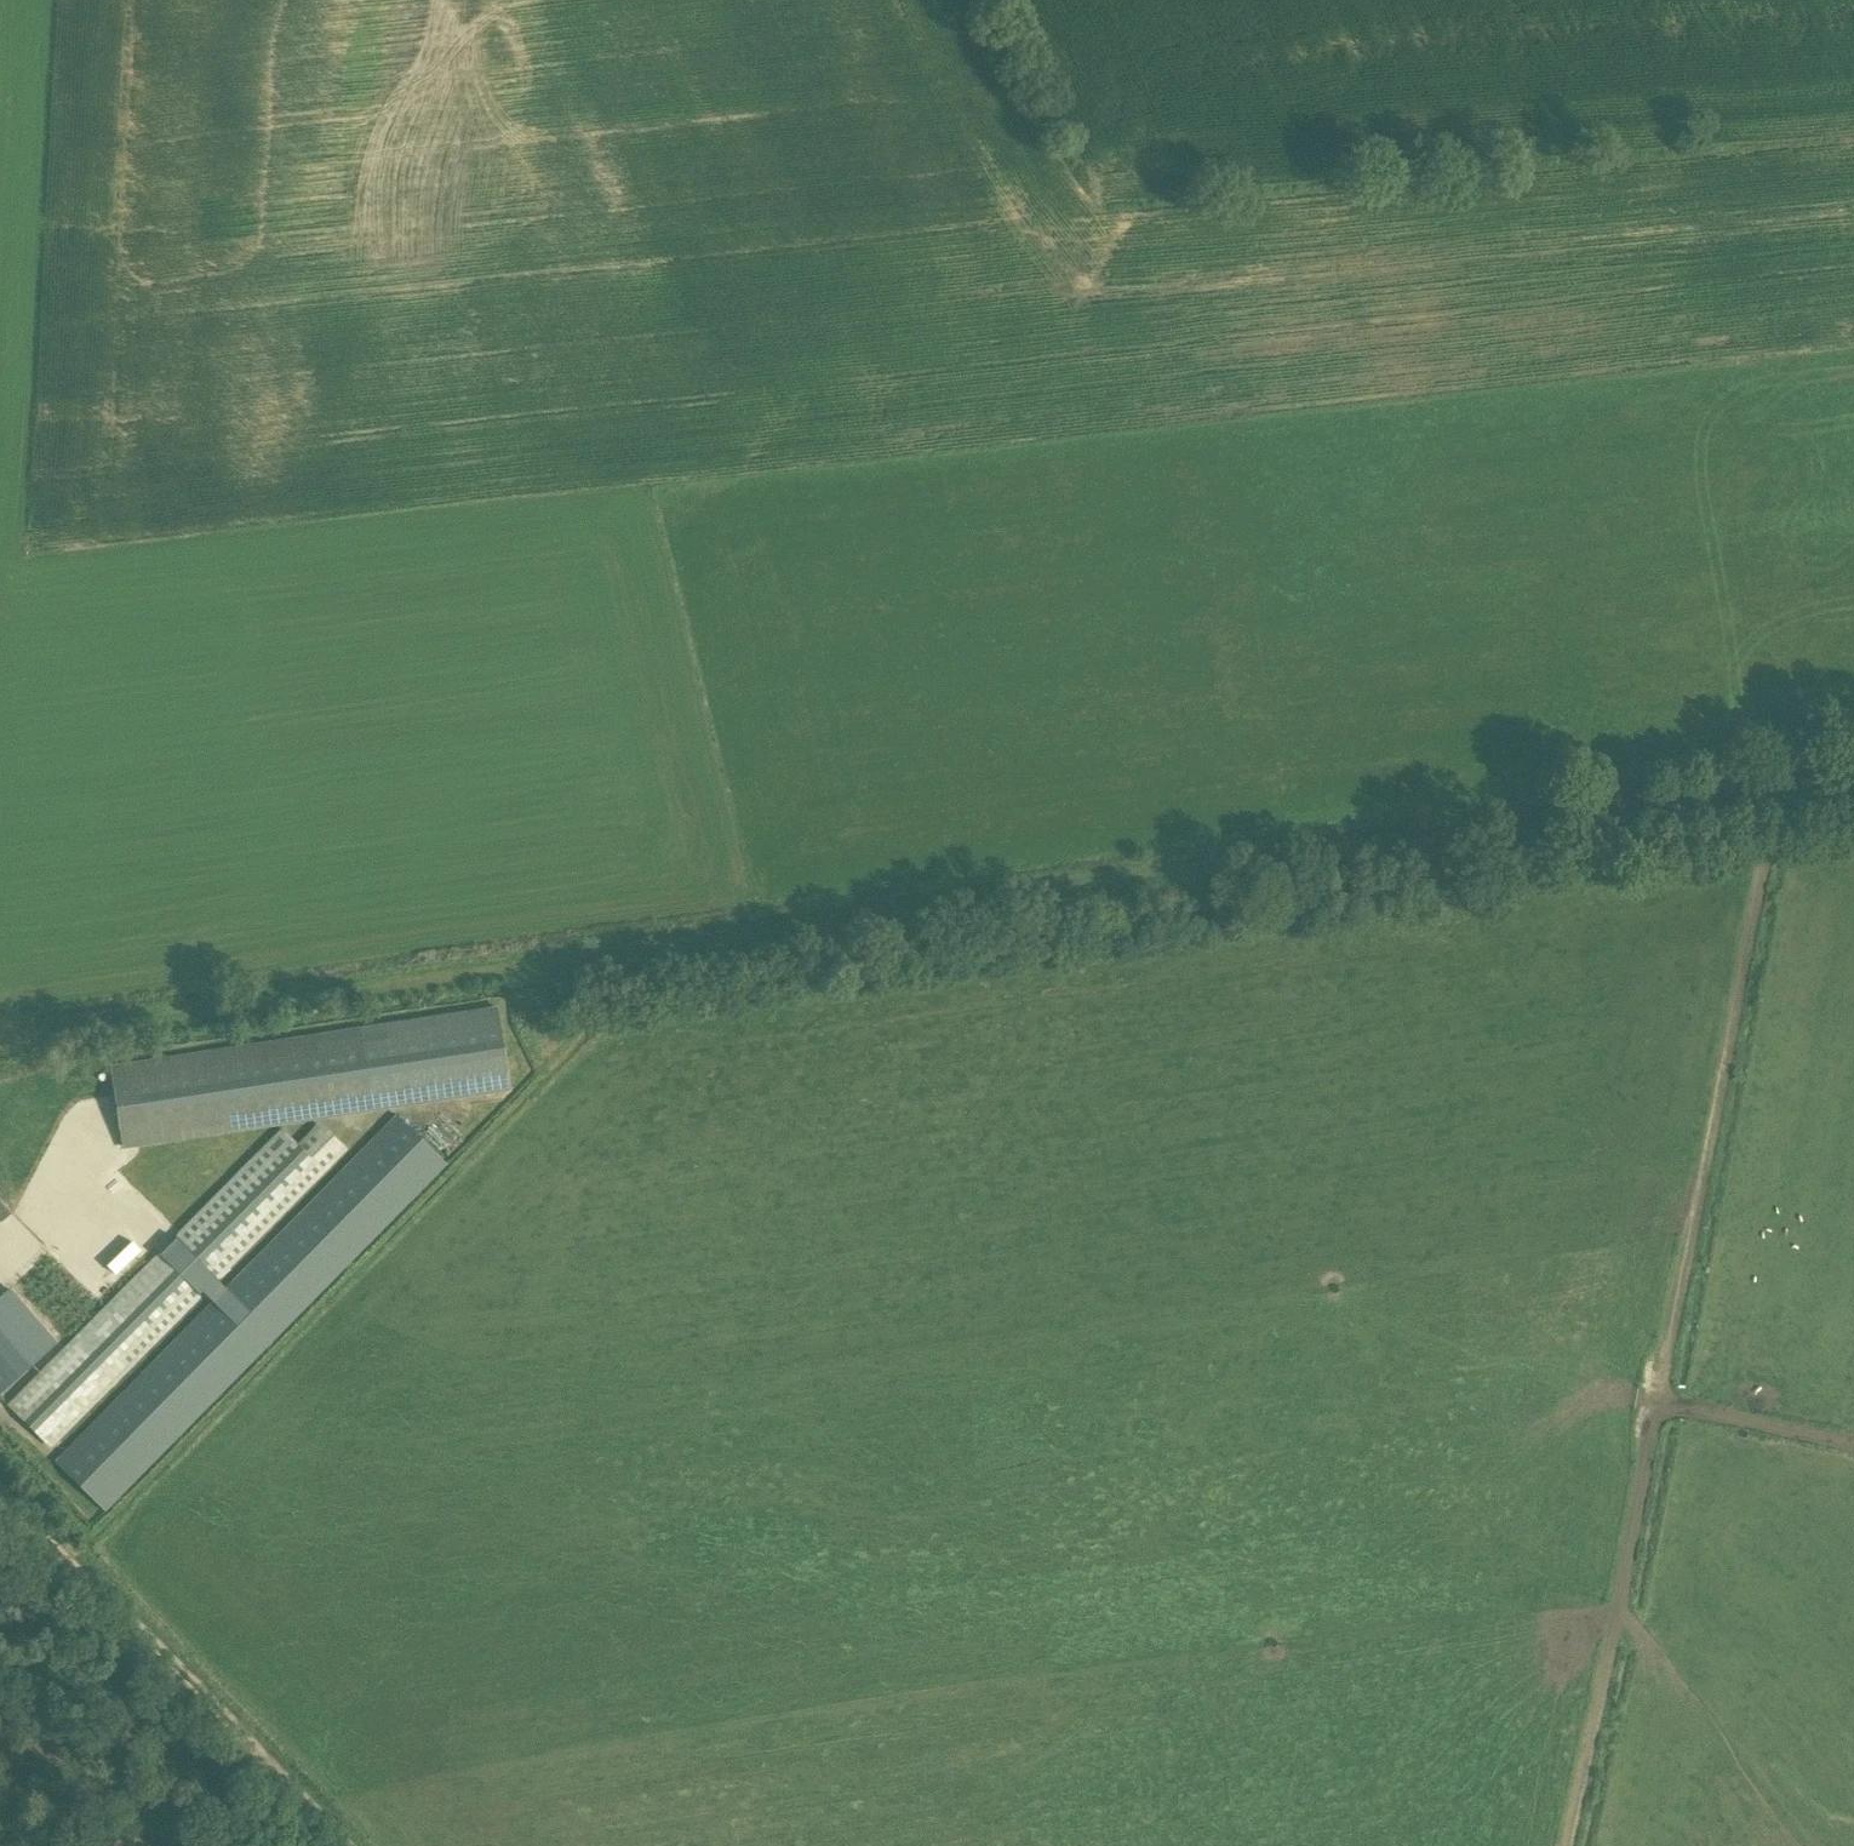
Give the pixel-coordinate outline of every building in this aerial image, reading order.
[(121,1142),(370,1105),(511,1086),(501,1009),(360,1028),(111,1065),(121,1142)] [(107,1513),(449,1166),(396,1113),(54,1460),(107,1513)] [(348,1150),(320,1122),(298,1143),(283,1128),(7,1406),(51,1449),(348,1150)] [(60,1344),(11,1287),(0,1297),(0,1396),(60,1344)]
